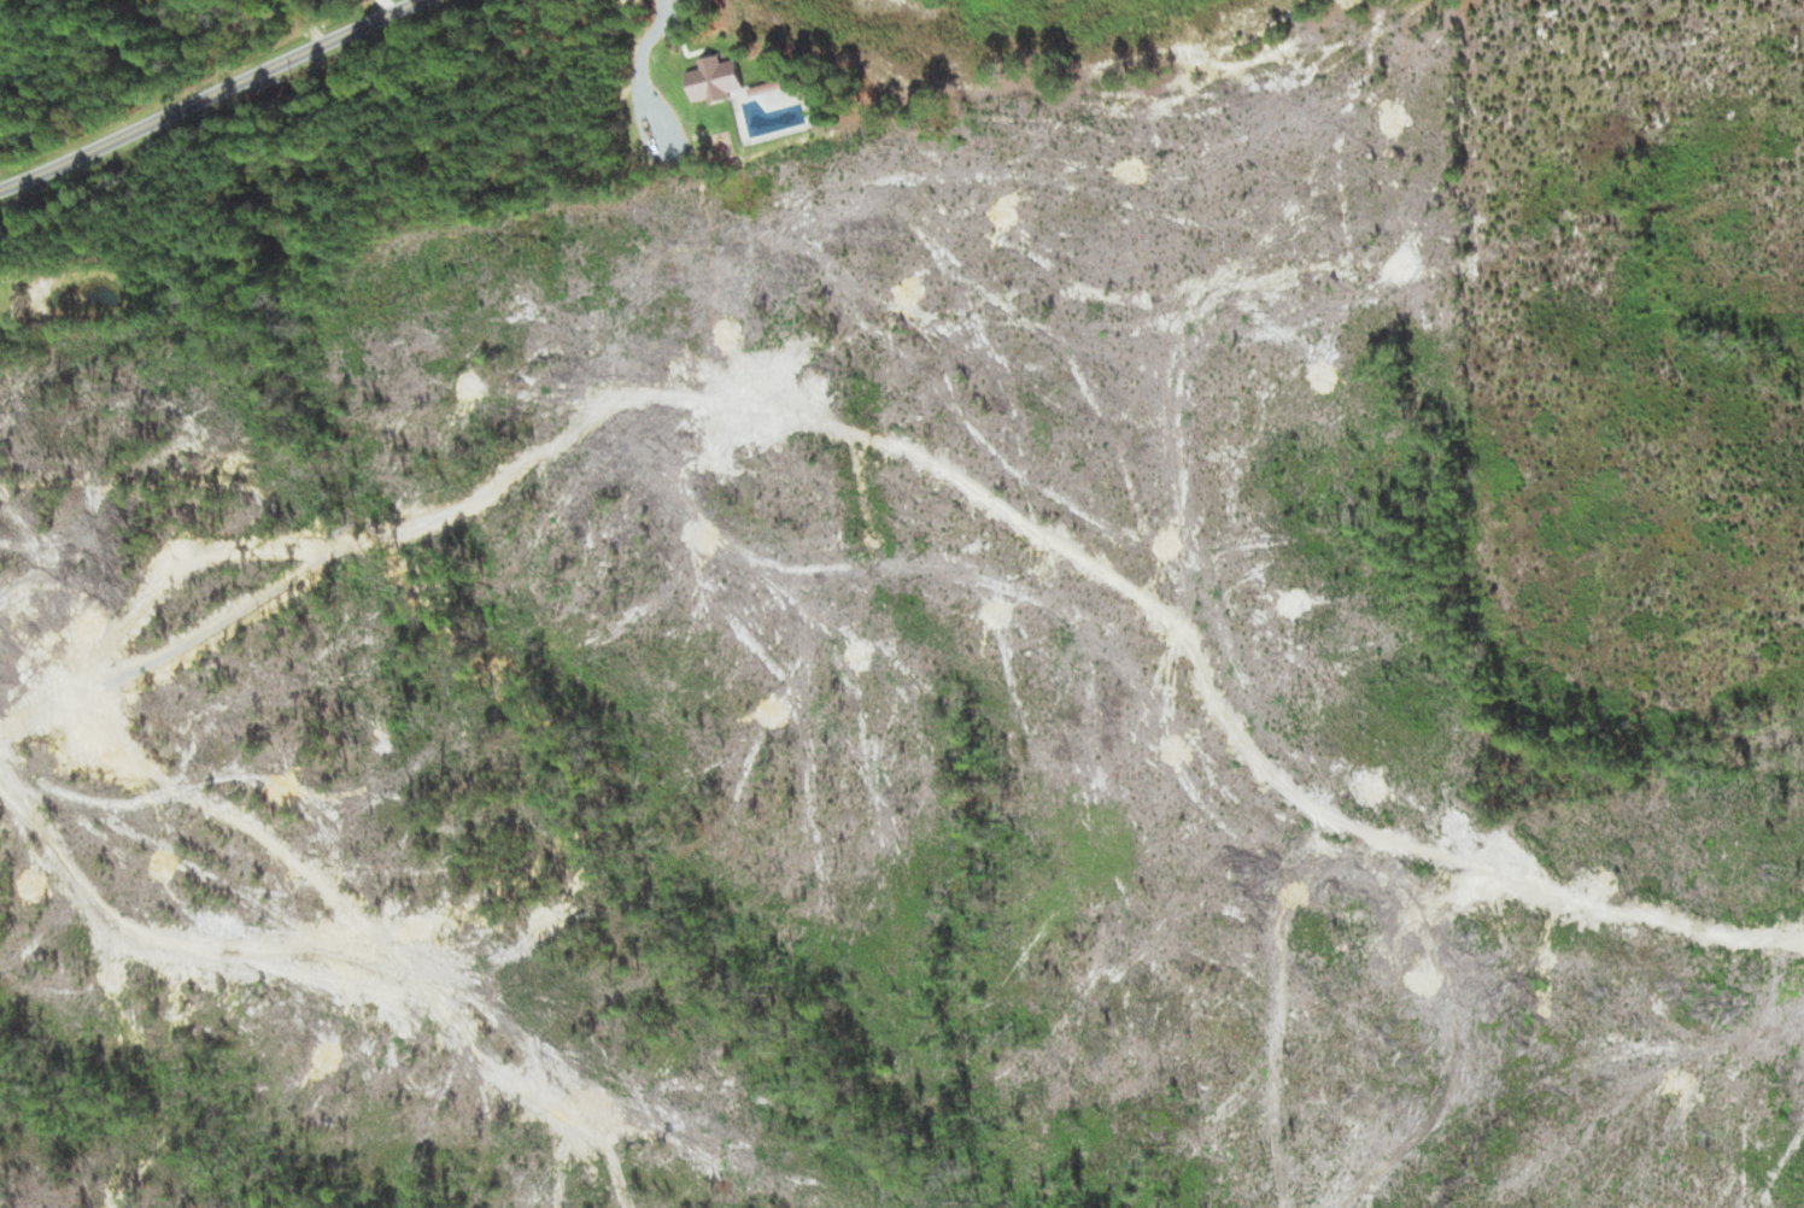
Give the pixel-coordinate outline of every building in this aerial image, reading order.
[(692,101),(710,97),(710,102),(730,98),(729,91),(742,88),(736,58),(720,62),(719,54),(699,58),(701,68),(686,71),(692,101)]
